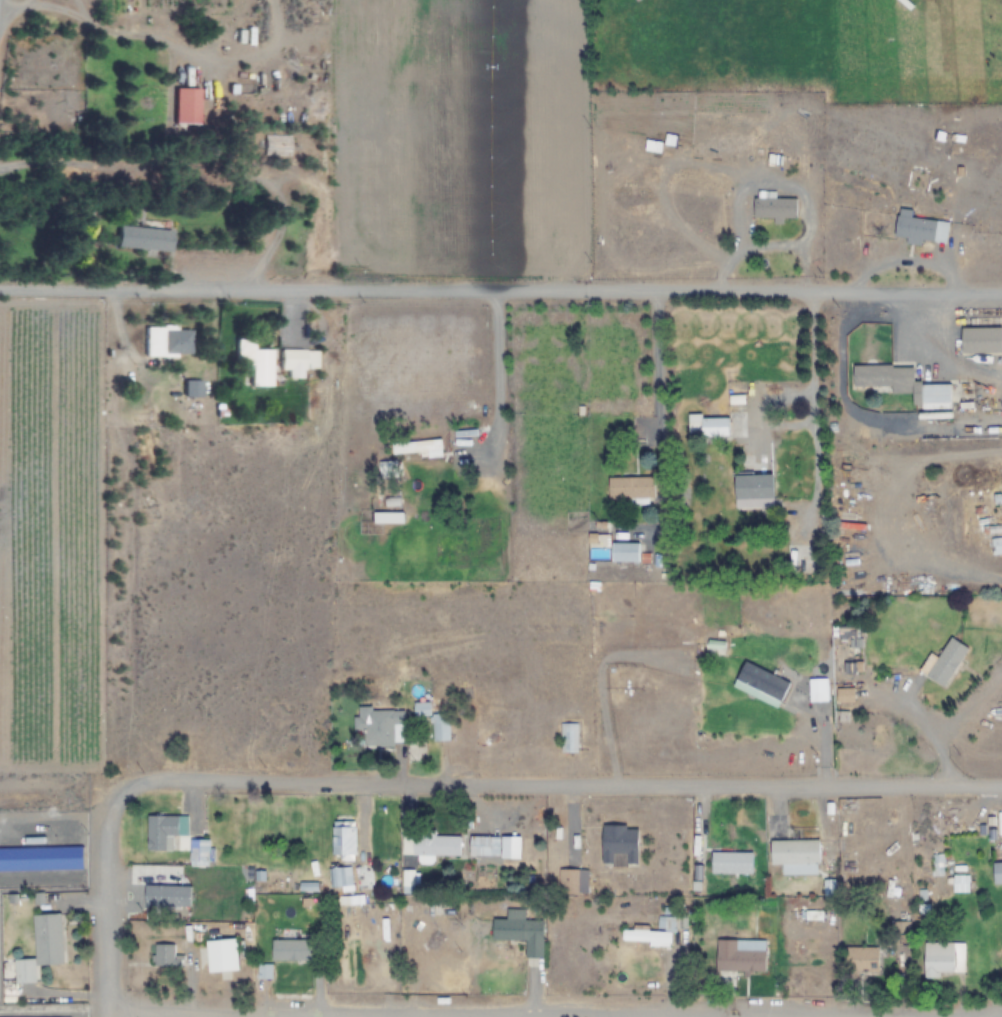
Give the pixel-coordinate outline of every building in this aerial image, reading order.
[(173,124),(198,124),(198,89),(173,89),(173,124)] [(262,136),(262,157),(289,157),(289,136),(262,136)] [(660,153),(661,142),(645,142),(644,153),(660,153)] [(754,196),(754,219),(796,219),(796,199),(775,199),(775,196),(754,196)] [(948,222),(907,218),(904,242),(946,246),(948,222)] [(169,252),(171,230),(117,226),(116,249),(169,252)] [(189,328),(144,328),(144,357),(189,357),(189,328)] [(1000,353),(1000,328),(961,328),(961,353),(1000,353)] [(268,388),(269,350),(252,349),(252,339),(234,339),(234,370),(248,370),(248,388),(268,388)] [(278,371),(286,371),(286,380),(300,380),(300,370),(315,370),(315,350),(278,350),(278,371)] [(950,384),(913,384),(913,366),(852,366),(852,391),(912,391),(912,408),(950,408),(950,384)] [(687,416),(687,439),(728,439),(728,416),(687,416)] [(442,457),(442,441),(392,443),(393,458),(442,457)] [(758,508),(772,508),(772,475),(733,475),(733,500),(758,500),(758,508)] [(653,499),(653,478),(608,478),(608,499),(653,499)] [(385,508),(399,508),(399,499),(385,499),(385,508)] [(639,543),(608,543),(608,536),(596,536),(596,549),(591,549),(591,560),(609,560),(609,563),(639,563),(639,543)] [(990,537),(991,555),(1001,554),(1001,536),(990,537)] [(967,648),(948,636),(936,657),(929,653),(918,671),(944,687),(967,648)] [(777,706),(788,682),(744,661),(733,684),(777,706)] [(431,740),(448,740),(447,713),(428,714),(428,702),(413,702),(413,716),(431,716),(431,740)] [(403,709),(355,710),(356,746),(404,745),(403,709)] [(577,753),(577,723),(558,723),(558,753),(577,753)] [(187,816),(146,815),(146,852),(172,852),(172,836),(187,836),(187,816)] [(330,856),(354,856),(354,819),(330,819),(330,856)] [(636,864),(637,825),(601,825),(600,864),(636,864)] [(459,835),(401,835),(401,856),(459,856),(459,835)] [(520,836),(468,836),(468,858),(520,858),(520,836)] [(189,840),(189,867),(211,867),(211,848),(208,848),(208,840),(189,840)] [(769,865),(818,865),(818,840),(769,840),(769,865)] [(756,863),(717,863),(717,879),(756,879),(756,863)] [(992,883),(1001,883),(1001,863),(992,863),(992,883)] [(328,868),(328,887),(342,887),(342,868),(328,868)] [(401,885),(412,885),(412,870),(401,871),(401,885)] [(586,893),(586,870),(557,870),(557,893),(586,893)] [(951,874),(951,894),(969,894),(969,874),(951,874)] [(153,906),(174,906),(174,880),(153,880),(153,906)] [(55,908),(27,910),(30,955),(9,956),(11,981),(33,979),(32,960),(59,958),(55,908)] [(508,913),(508,942),(524,942),(524,958),(542,958),(542,920),(523,920),(523,913),(508,913)] [(237,939),(205,940),(207,973),(238,972),(237,939)] [(270,940),(270,961),(310,961),(310,940),(270,940)] [(715,972),(764,972),(764,942),(736,942),(736,949),(715,949),(715,972)] [(923,977),(964,977),(964,943),(923,943),(923,977)] [(174,966),(174,945),(152,945),(152,966),(174,966)] [(877,948),(846,947),(846,971),(877,972),(877,948)]
